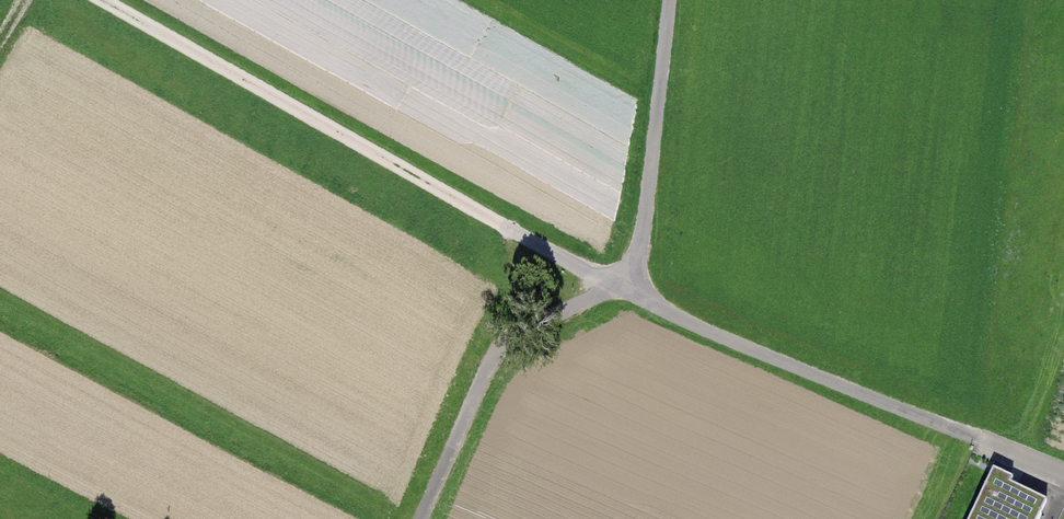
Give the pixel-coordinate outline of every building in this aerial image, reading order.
[(992,473),(969,518),(1039,518),(1048,501),(992,473)]
